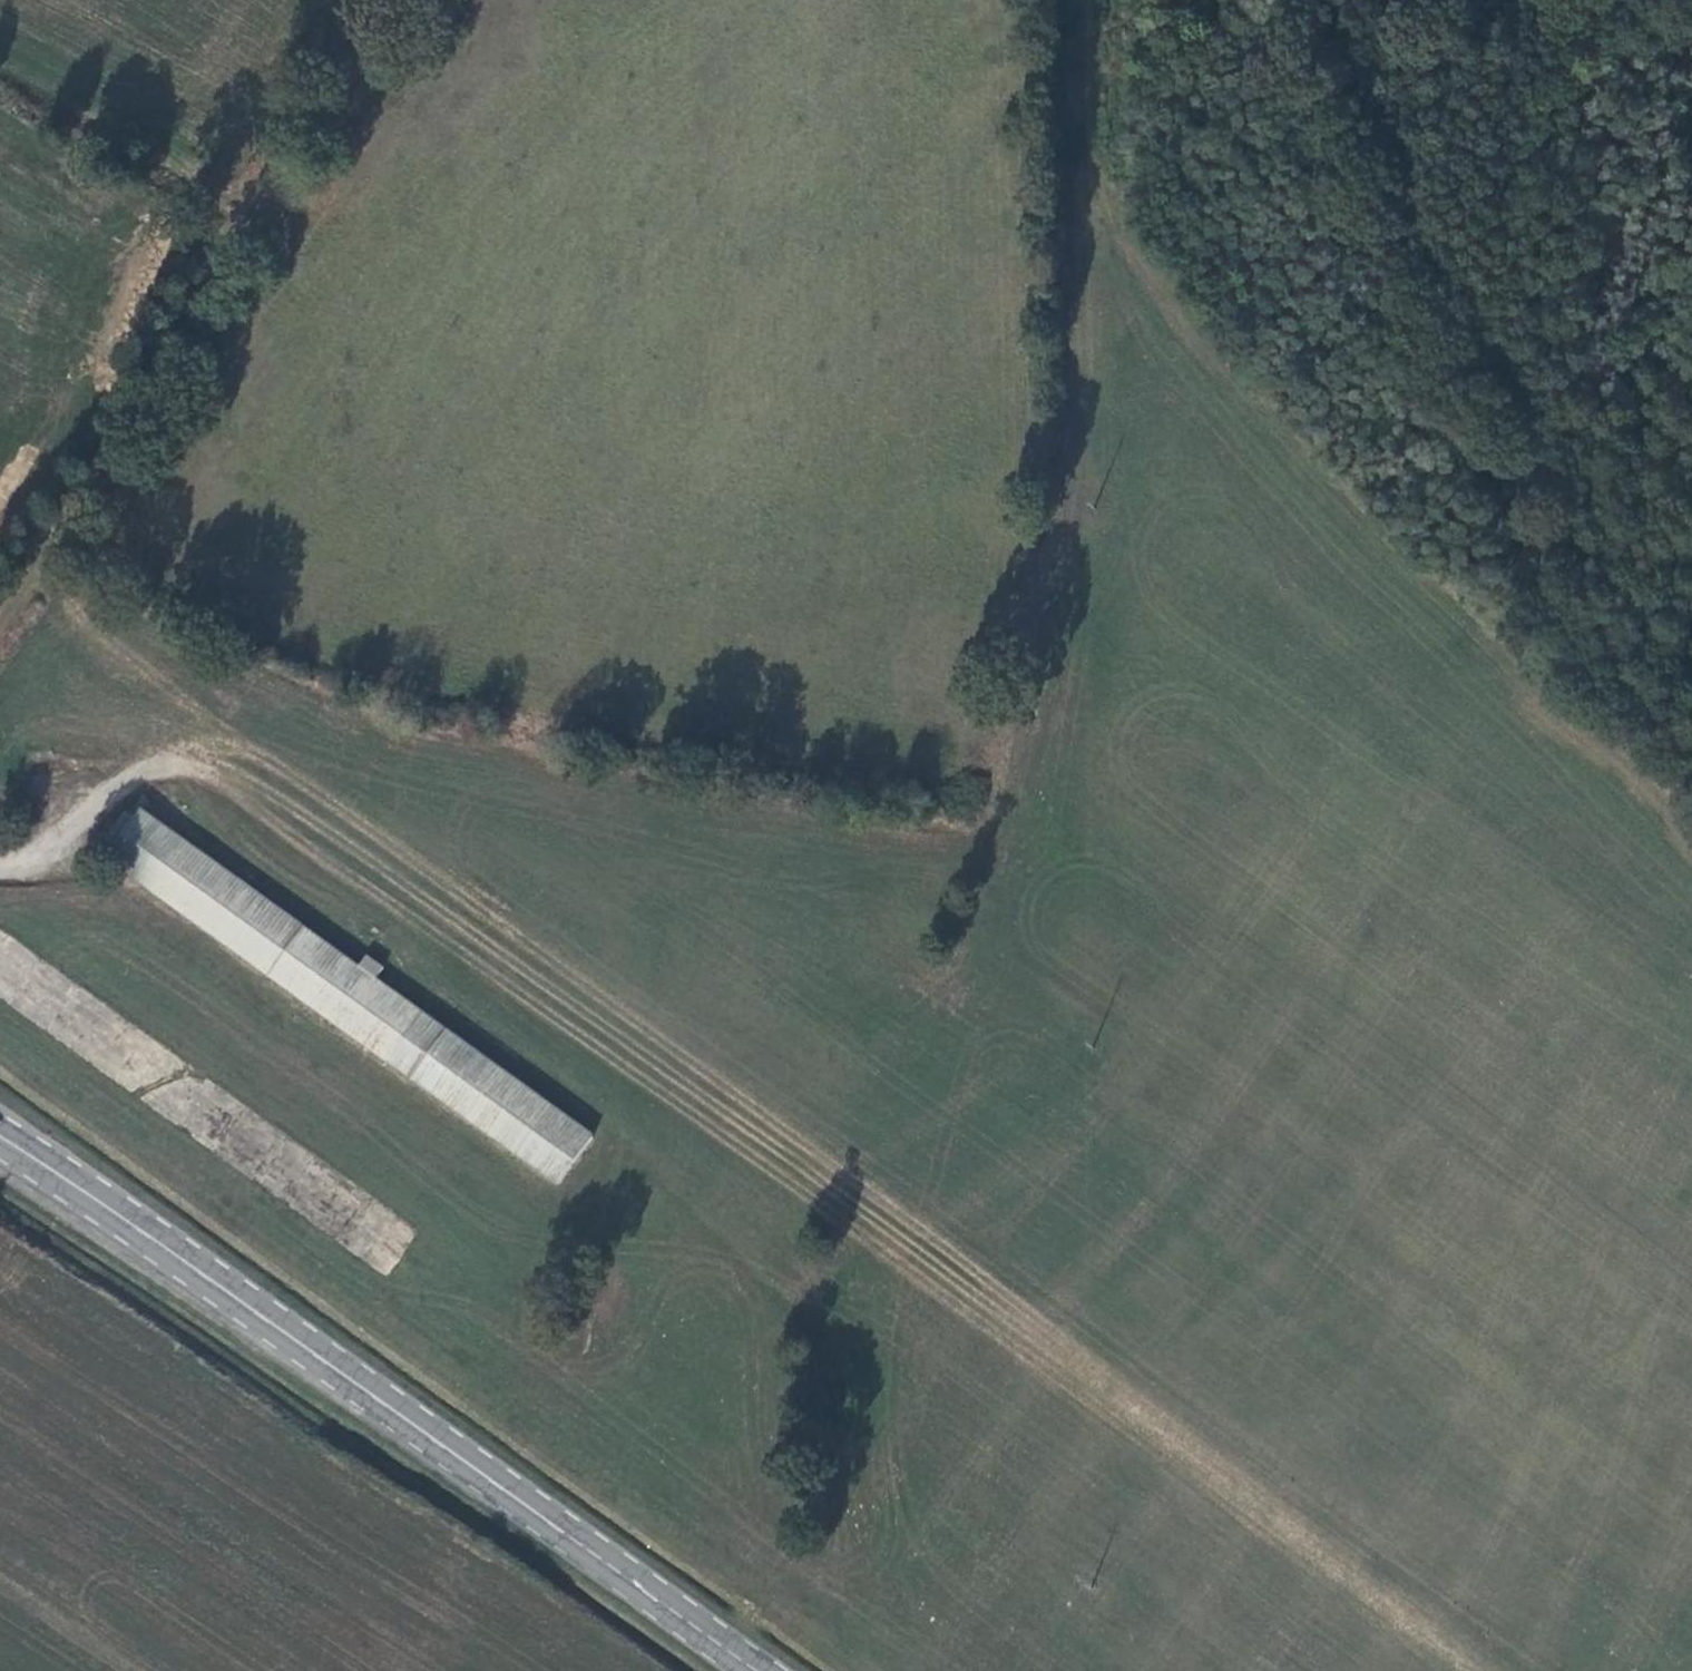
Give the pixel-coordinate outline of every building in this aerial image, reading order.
[(137,801),(101,849),(306,996),(555,1177),(589,1129),(371,971),(379,959),(363,947),(353,960),(137,801)]
